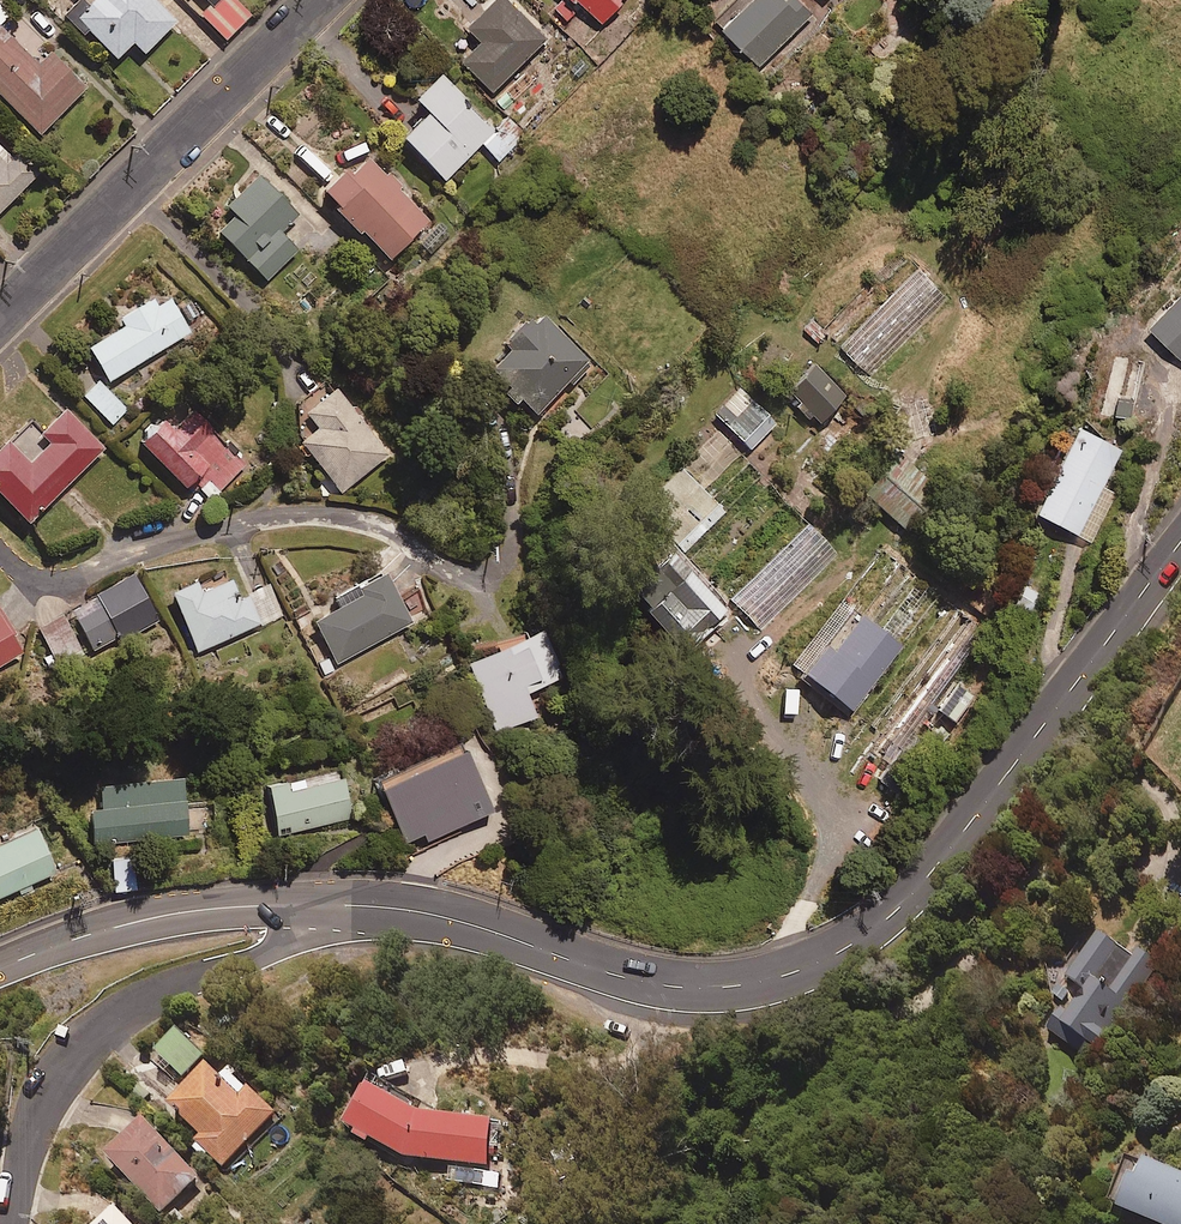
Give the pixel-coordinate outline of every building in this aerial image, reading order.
[(153,0),(92,0),(74,18),(114,59),(130,42),(142,54),(174,21),(153,0)] [(208,3),(197,14),(223,41),(249,15),(233,0),(204,0),(208,3)] [(511,0),(493,0),(467,26),(482,40),(462,60),(493,91),(548,37),(511,0)] [(602,23),(623,1),(622,0),(578,0),(602,23)] [(790,0),(748,0),(720,27),(759,66),(808,18),(790,0)] [(38,134),(83,89),(49,55),(37,67),(0,31),(0,96),(38,134)] [(482,144),(494,132),(438,76),(412,102),(426,115),(401,140),(444,183),(482,144)] [(494,132),(482,144),(499,161),(521,138),(505,121),(494,132)] [(36,175),(2,140),(0,142),(0,210),(36,175)] [(381,170),(378,173),(362,156),(322,195),(386,262),(426,223),(397,192),(400,190),(381,170)] [(295,216),(255,175),(225,205),(233,213),(215,231),(266,281),(296,251),(278,233),(295,216)] [(188,333),(163,293),(117,321),(122,328),(86,349),(106,382),(188,333)] [(1149,330),(1180,360),(1180,296),(1149,330)] [(571,387),(590,369),(538,313),(482,364),(504,387),(496,394),(511,410),(518,403),(532,417),(568,384),(571,387)] [(1145,364),(1117,357),(1103,413),(1130,420),(1145,364)] [(846,399),(815,367),(789,393),(820,424),(846,399)] [(127,410),(100,381),(83,396),(111,425),(127,410)] [(388,454),(333,388),(301,414),(314,430),(298,444),(337,492),(344,490),(388,454)] [(775,424),(740,389),(714,415),(750,450),(775,424)] [(245,466),(180,400),(137,442),(183,489),(191,481),(210,500),(245,466)] [(60,411),(37,433),(49,444),(26,467),(2,443),(0,445),(0,498),(26,524),(100,451),(60,411)] [(1035,516),(1093,544),(1117,493),(1103,486),(1120,450),(1077,429),(1035,516)] [(740,455),(718,433),(641,509),(683,553),(725,512),(704,491),(740,455)] [(939,487),(903,460),(870,504),(906,530),(939,487)] [(727,615),(674,556),(626,600),(680,658),(727,615)] [(409,623),(381,574),(335,600),(340,609),(314,624),(338,665),(409,623)] [(39,631),(62,671),(120,636),(124,641),(159,620),(132,575),(39,631)] [(238,600),(229,579),(198,592),(195,585),(171,595),(196,652),(283,616),(270,586),(238,600)] [(1039,593),(1021,586),(1012,608),(1030,615),(1039,593)] [(899,648),(852,613),(823,652),(821,650),(801,677),(850,714),(899,648)] [(21,653),(0,619),(0,666),(21,653)] [(559,680),(541,632),(469,660),(497,733),(534,719),(524,694),(559,680)] [(379,792),(405,847),(421,839),(424,846),(493,813),(464,752),(379,792)] [(262,788),(272,836),(362,817),(360,806),(347,809),(341,779),(284,791),(283,784),(262,788)] [(212,803),(183,806),(180,783),(98,790),(100,813),(88,814),(91,846),(186,837),(185,830),(214,827),(212,803)] [(34,831),(0,846),(0,898),(53,874),(34,831)] [(134,892),(131,858),(108,860),(112,894),(134,892)] [(1133,960),(1098,937),(1056,999),(1076,1012),(1071,1020),(1065,1016),(1052,1035),(1094,1064),(1159,967),(1138,953),(1133,960)] [(203,1057),(177,1034),(158,1056),(184,1079),(203,1057)] [(169,1111),(181,1123),(184,1121),(199,1136),(190,1145),(207,1161),(213,1155),(224,1166),(275,1115),(234,1074),(224,1084),(210,1070),(169,1111)] [(345,1132),(358,1139),(354,1146),(368,1152),(372,1145),(405,1162),(488,1168),(491,1126),(415,1116),(366,1090),(345,1132)] [(199,1178),(144,1124),(107,1161),(162,1216),(199,1178)] [(1112,1207),(1123,1211),(1121,1216),(1142,1223),(1180,1223),(1180,1181),(1129,1161),(1112,1207)] [(121,1212),(109,1223),(132,1223),(121,1212)]
